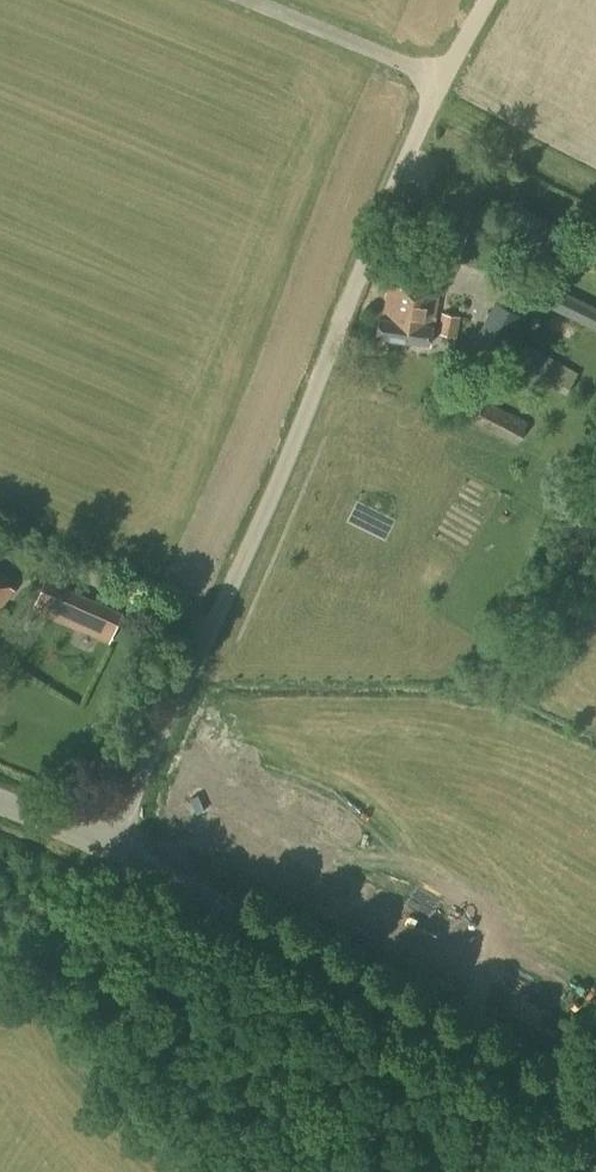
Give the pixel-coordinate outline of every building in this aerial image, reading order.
[(541,260),(560,225),(513,200),(494,235),(541,260)] [(430,346),(439,294),(388,285),(382,317),(380,317),(376,337),(430,346)] [(579,321),(588,304),(559,290),(551,307),(579,321)] [(496,365),(522,316),(496,302),(470,351),(496,365)] [(566,396),(579,373),(515,337),(502,360),(566,396)] [(517,444),(528,423),(486,400),(475,421),(517,444)] [(14,590),(0,579),(0,607),(14,590)] [(109,641),(121,615),(47,581),(35,607),(109,641)]
